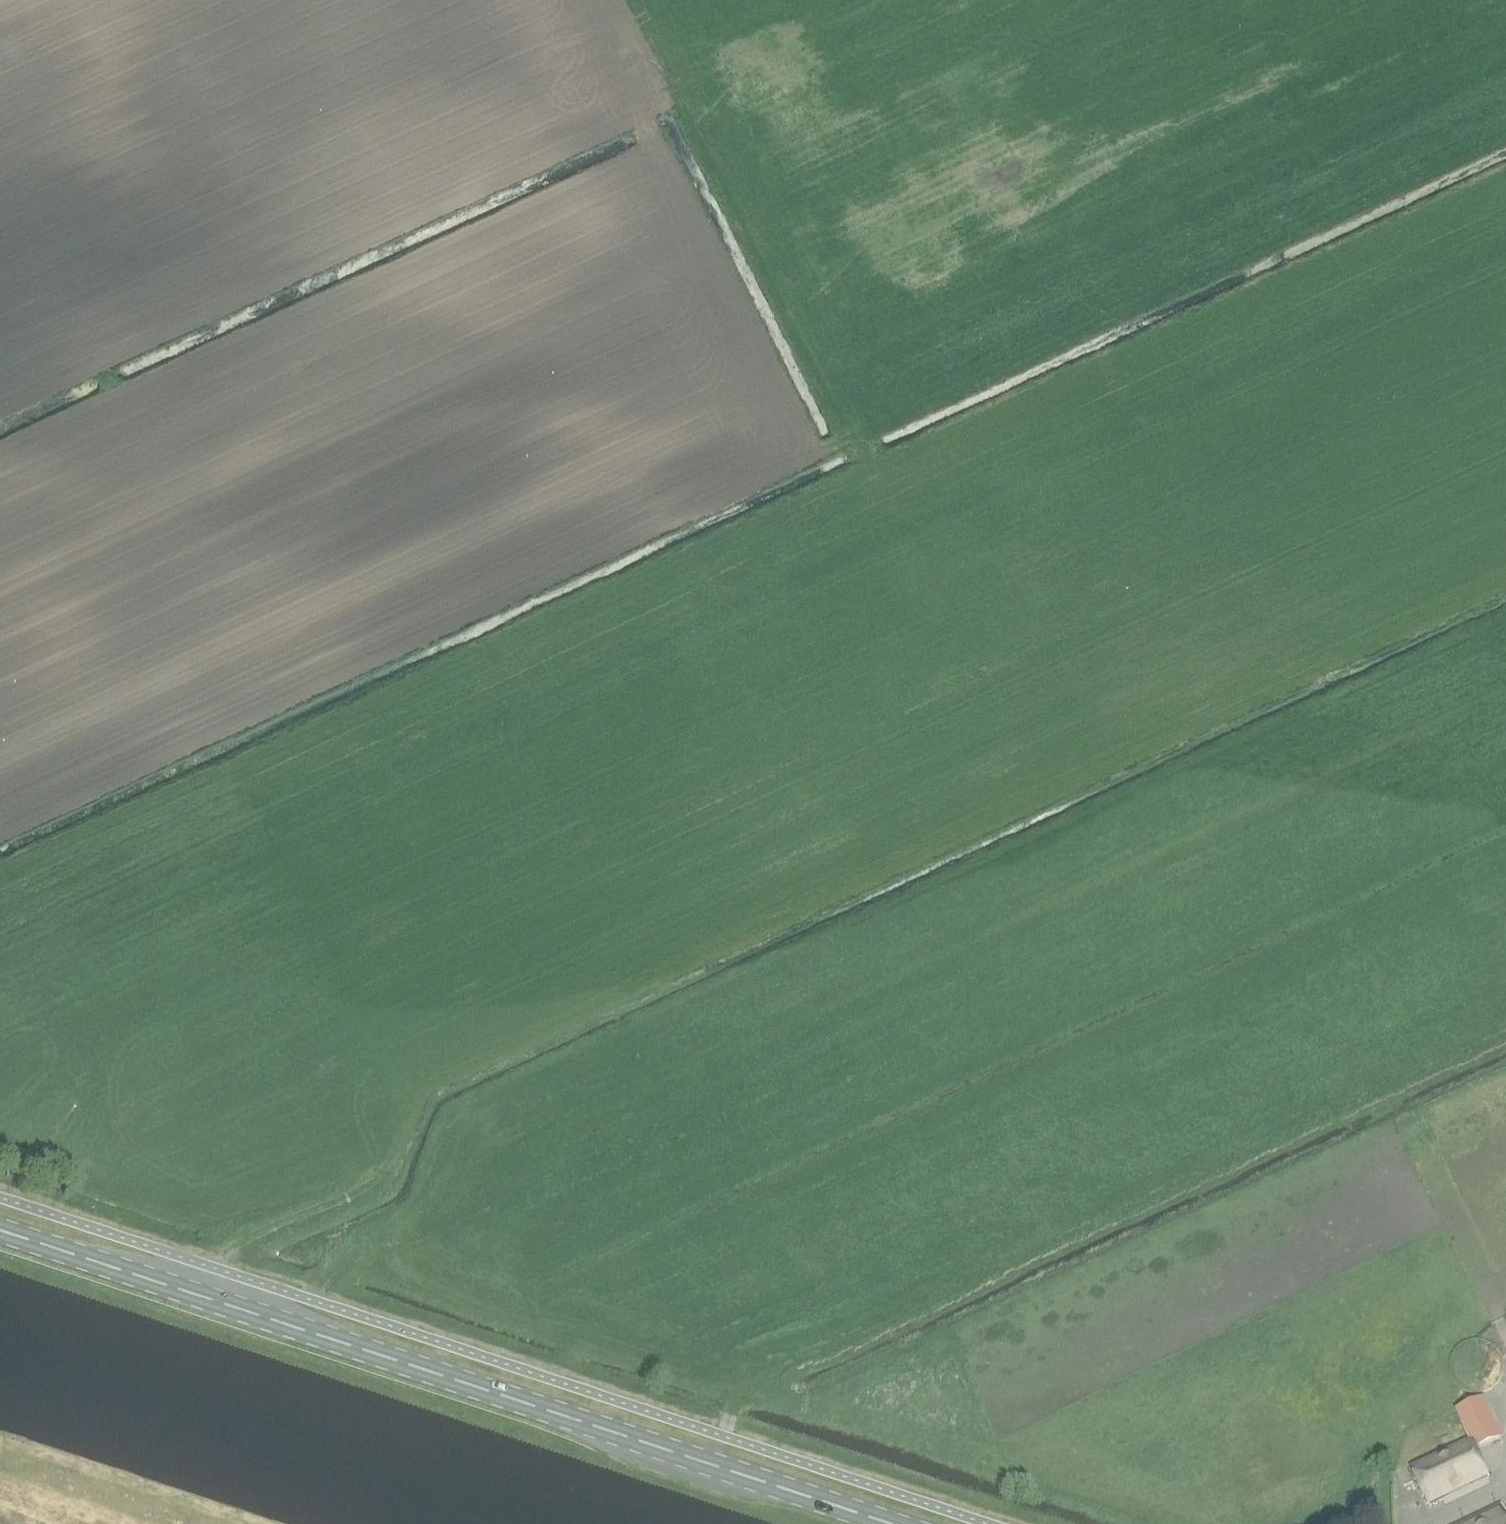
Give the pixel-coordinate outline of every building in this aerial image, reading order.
[(1504,1372),(1504,1371),(1502,1364),(1498,1356),(1491,1352),(1485,1350),(1477,1351),(1472,1353),(1469,1356),(1464,1363),(1462,1370),(1463,1378),(1465,1382),(1468,1385),(1473,1389),(1477,1391),(1482,1392),(1486,1392),(1491,1390),(1497,1386),(1500,1383),(1502,1379),(1504,1372)] [(1502,1438),(1483,1398),(1477,1400),(1455,1409),(1470,1440),(1470,1439),(1475,1449),(1502,1438)] [(1470,1439),(1470,1440),(1410,1468),(1428,1506),(1489,1478),(1475,1449),(1470,1439)] [(1502,1504),(1460,1523),(1505,1523),(1505,1514),(1502,1504)]
